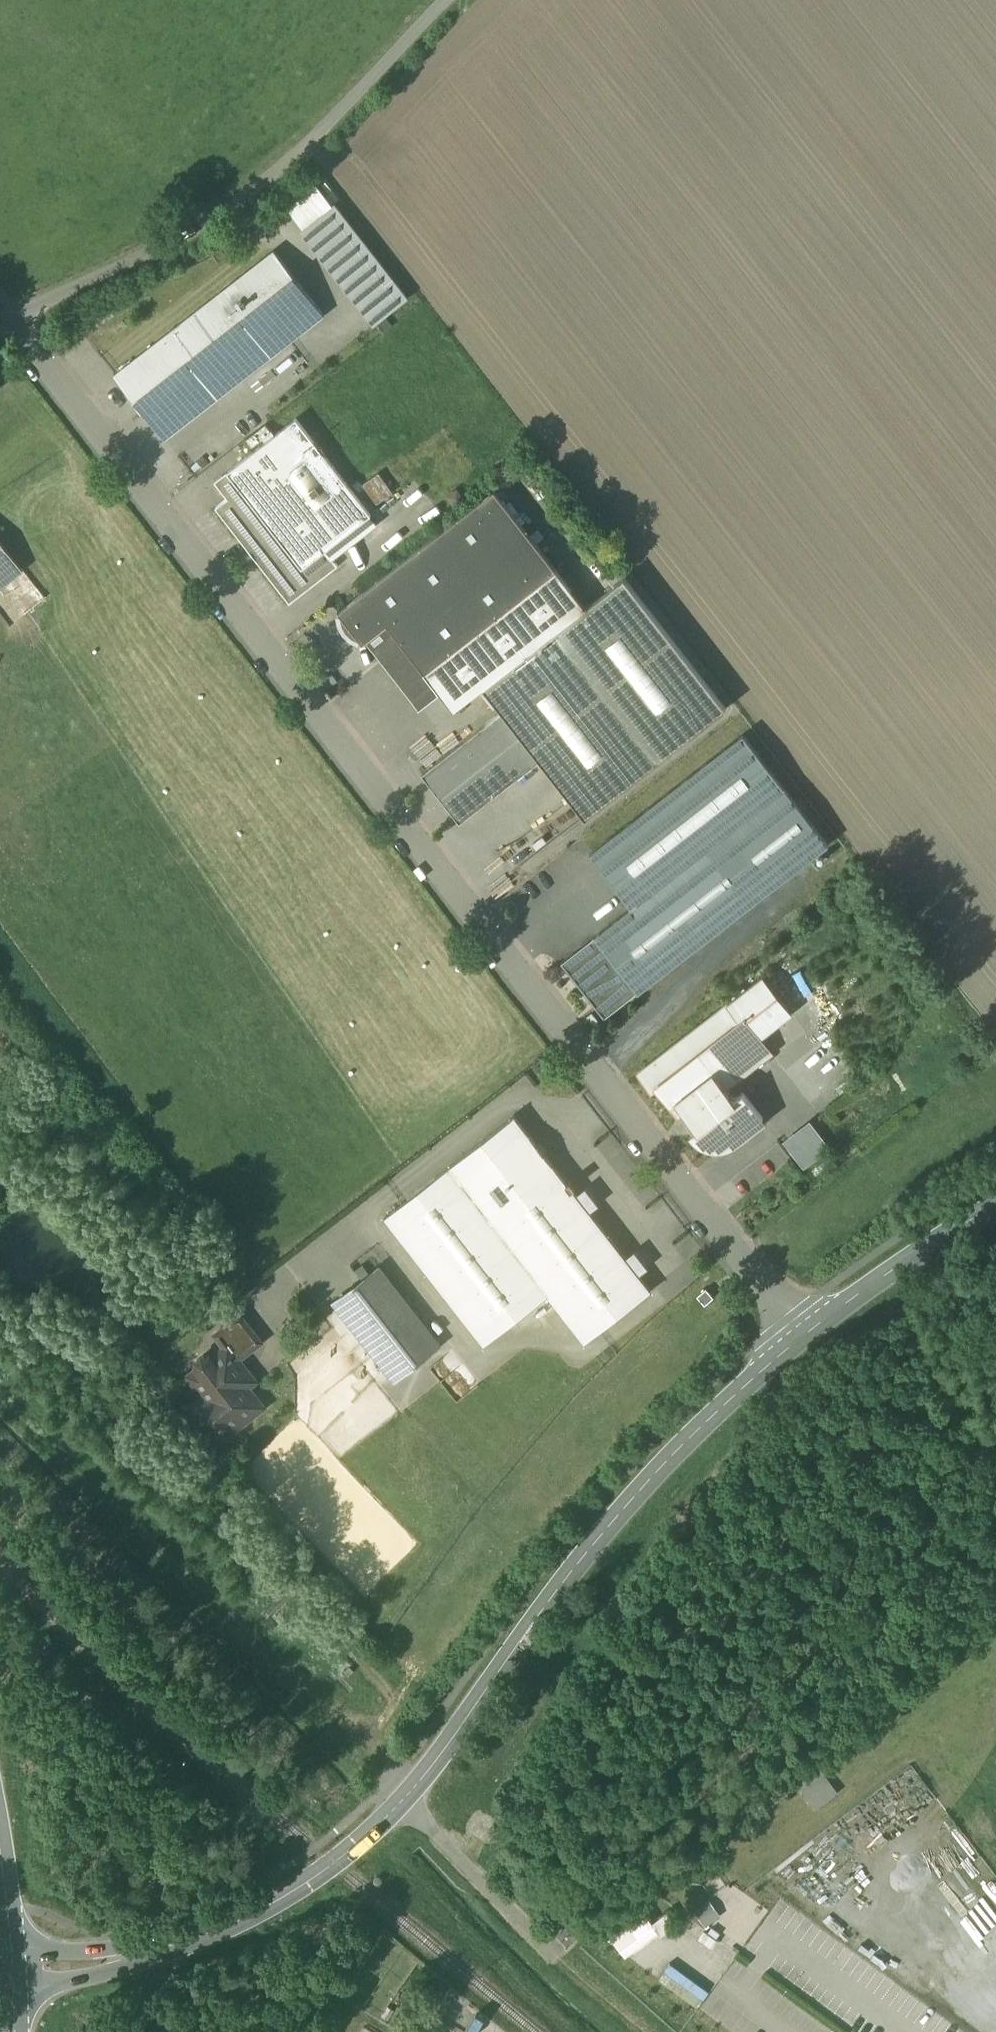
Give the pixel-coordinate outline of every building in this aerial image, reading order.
[(410,297),(335,202),(300,229),(375,325),(410,297)] [(275,250),(115,375),(165,439),(325,315),(275,250)] [(297,418),(228,472),(215,482),(228,499),(216,508),(290,603),(339,566),(326,550),(372,515),(297,418)] [(541,760),(586,818),(727,709),(625,578),(586,608),(495,490),(340,610),(339,609),(338,610),(341,614),(343,623),(347,630),(353,636),(362,640),(364,643),(388,624),(455,710),(484,687),(503,711),(423,773),(461,822),(541,760)] [(22,569),(0,541),(0,587),(22,569)] [(631,909),(595,937),(639,992),(829,844),(743,734),(588,854),(631,909)] [(639,992),(595,937),(562,962),(605,1018),(639,992)] [(749,988),(639,1073),(653,1092),(658,1088),(679,1116),(685,1111),(698,1128),(694,1131),(702,1140),(710,1144),(719,1146),(728,1145),(736,1141),(764,1119),(744,1093),(734,1100),(715,1074),(778,1026),(749,988)] [(599,1022),(593,1013),(587,1018),(594,1027),(599,1022)] [(514,1116),(385,1216),(485,1345),(548,1295),(585,1343),(652,1291),(573,1190),(576,1187),(571,1180),(568,1183),(516,1116),(517,1116),(515,1114),(514,1115),(514,1116)] [(807,1167),(837,1151),(820,1121),(790,1138),(807,1167)] [(436,1347),(377,1271),(339,1300),(398,1377),(436,1347)] [(715,1297),(707,1288),(698,1296),(706,1305),(715,1297)] [(241,1316),(217,1334),(227,1346),(228,1345),(238,1358),(260,1341),(241,1316)] [(227,1346),(212,1358),(210,1356),(203,1355),(198,1359),(197,1366),(201,1372),(201,1376),(194,1381),(211,1403),(195,1416),(216,1443),(263,1406),(242,1378),(249,1372),(238,1358),(228,1345),(227,1346)] [(809,1808),(835,1794),(821,1768),(795,1783),(809,1808)]
